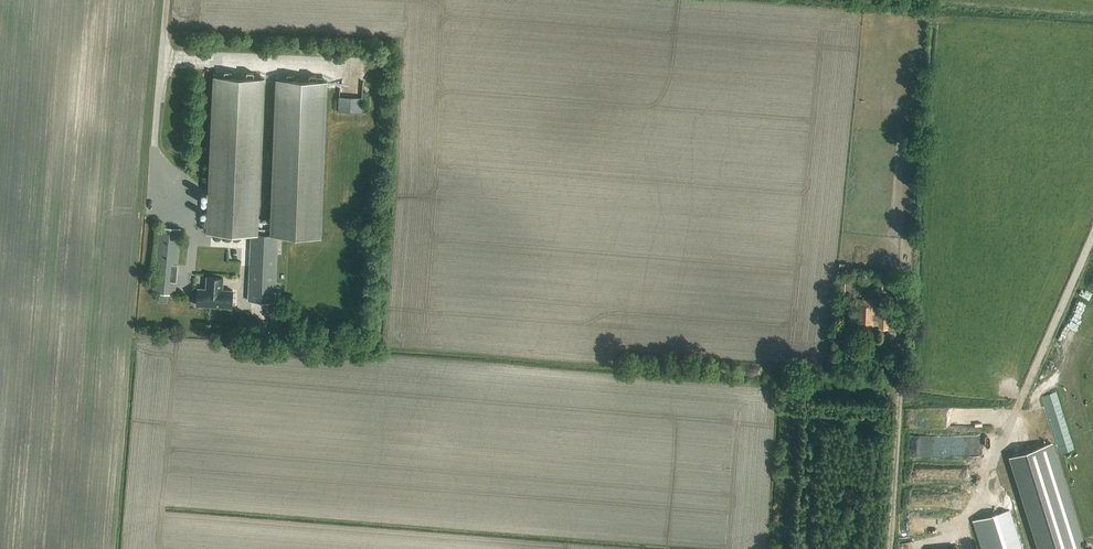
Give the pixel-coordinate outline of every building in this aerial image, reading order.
[(251,234),(258,234),(265,79),(212,77),(206,232),(251,234)] [(270,235),(277,235),(321,237),(327,82),(276,80),(270,235)] [(337,109),(337,125),(361,125),(361,110),(337,109)] [(153,293),(175,295),(181,229),(159,227),(153,293)] [(277,235),(270,235),(258,234),(251,234),(248,301),(274,302),(277,235)] [(207,277),(206,289),(197,288),(196,305),(206,306),(206,305),(212,305),(212,306),(232,308),(233,290),(222,290),(223,278),(207,277)] [(837,299),(849,300),(850,282),(838,281),(837,299)] [(874,300),(857,300),(857,319),(860,319),(860,331),(869,332),(869,328),(873,328),(874,300)] [(847,359),(833,359),(833,372),(847,372),(847,359)] [(1051,444),(1018,453),(1048,548),(1084,548),(1051,444)] [(974,520),(983,548),(1020,548),(1008,510),(974,520)]
